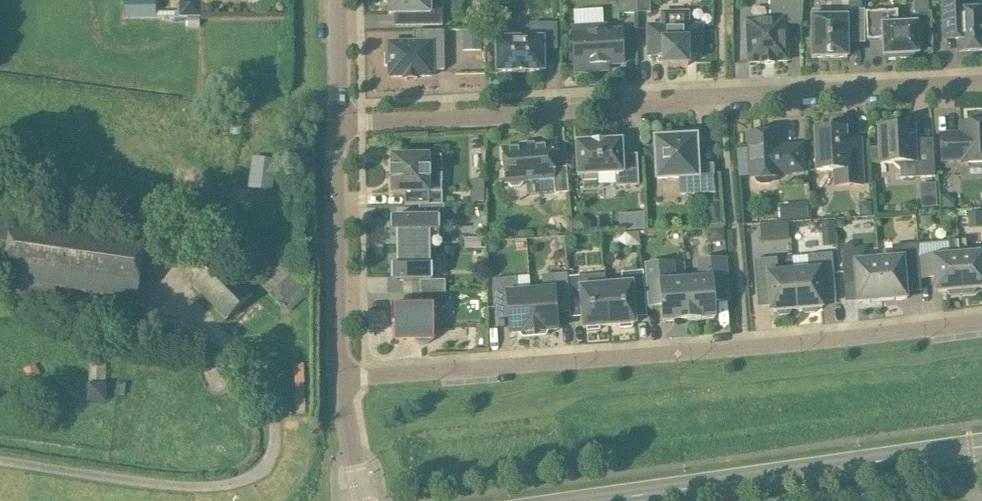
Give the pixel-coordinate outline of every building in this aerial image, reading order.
[(126,16),(158,16),(158,0),(127,0),(126,16)] [(202,17),(201,0),(181,0),(177,3),(178,17),(202,17)] [(384,2),(388,2),(389,14),(412,13),(412,25),(442,25),(442,2),(430,3),(430,0),(384,0),(384,2)] [(637,13),(636,0),(605,0),(606,1),(617,1),(618,13),(637,13)] [(637,13),(651,12),(650,0),(636,0),(637,13)] [(775,61),(787,60),(786,25),(800,25),(800,0),(770,0),(771,18),(747,19),(749,62),(761,61),(761,63),(775,63),(775,61)] [(862,0),(848,0),(849,11),(845,11),(845,17),(811,17),(812,58),(847,57),(847,39),(864,39),(864,10),(862,10),(862,0)] [(966,0),(943,0),(944,27),(958,26),(959,51),(981,50),(981,10),(966,11),(966,0)] [(690,25),(690,10),(660,11),(660,25),(648,26),(648,56),(662,56),(662,65),(688,65),(688,56),(702,55),(702,25),(690,25)] [(898,24),(897,10),(866,12),(867,40),(883,39),(884,55),(899,54),(899,59),(914,58),(914,53),(918,53),(916,23),(898,24)] [(497,71),(543,70),(543,48),(556,48),(556,24),(531,24),(531,34),(526,34),(526,39),(497,39),(497,71)] [(605,32),(604,26),(574,27),(576,72),(592,71),(592,65),(622,63),(620,31),(605,32)] [(445,70),(444,30),(414,31),(414,43),(389,43),(389,54),(385,54),(385,66),(389,66),(389,76),(404,76),(404,78),(418,78),(418,76),(433,76),(433,70),(445,70)] [(463,48),(483,47),(483,31),(462,31),(463,48)] [(961,123),(962,133),(940,134),(941,160),(963,159),(963,163),(981,162),(981,122),(961,123)] [(914,140),(914,125),(879,127),(880,147),(881,163),(893,163),(900,169),(900,178),(916,177),(935,176),(933,139),(914,140)] [(847,155),(845,129),(815,130),(817,171),(835,170),(835,185),(863,184),(861,155),(847,155)] [(777,147),(776,132),(748,134),(751,178),(754,178),(757,182),(761,185),(769,184),(774,182),(777,176),(779,176),(779,173),(803,171),(801,146),(777,147)] [(697,166),(695,137),(655,139),(658,179),(679,178),(680,194),(714,193),(713,165),(697,166)] [(622,155),(621,142),(622,142),(622,140),(620,140),(620,141),(578,143),(578,142),(576,143),(576,145),(578,173),(577,173),(578,175),(580,175),(582,175),(582,181),(597,180),(597,174),(616,173),(616,186),(639,185),(637,154),(622,155)] [(553,168),(551,145),(502,149),(505,182),(506,182),(512,188),(520,187),(526,181),(554,178),(555,193),(569,192),(566,167),(553,168)] [(871,164),(881,163),(880,147),(870,148),(871,164)] [(429,168),(429,155),(392,155),(392,168),(390,168),(390,180),(392,180),(392,192),(397,192),(398,205),(442,204),(442,192),(429,192),(429,179),(431,179),(430,168),(429,168)] [(251,182),(273,185),(277,159),(255,156),(251,182)] [(970,164),(970,172),(981,172),(981,164),(970,164)] [(936,183),(920,184),(921,208),(937,208),(936,183)] [(470,202),(485,202),(485,188),(470,188),(470,202)] [(871,203),(863,203),(864,215),(872,215),(871,203)] [(397,249),(430,249),(430,248),(438,248),(438,231),(440,231),(439,217),(444,217),(444,204),(419,205),(419,217),(391,217),(391,232),(397,232),(397,249)] [(796,206),(797,220),(807,219),(807,205),(796,206)] [(646,212),(622,213),(623,229),(646,228),(646,212)] [(981,228),(981,212),(968,213),(969,229),(981,228)] [(931,215),(919,215),(920,231),(932,230),(931,215)] [(9,245),(8,244),(2,282),(137,300),(147,236),(12,216),(12,221),(13,221),(9,245)] [(572,223),(573,230),(579,234),(585,233),(589,228),(588,221),(583,217),(577,218),(572,223)] [(12,221),(0,219),(0,243),(8,244),(9,245),(13,221),(12,221)] [(844,219),(836,220),(837,228),(841,228),(844,224),(844,219)] [(776,236),(789,236),(788,223),(775,223),(776,236)] [(950,295),(962,294),(957,239),(948,240),(949,255),(919,257),(921,278),(934,277),(936,292),(947,291),(950,295)] [(962,294),(974,293),(976,288),(981,288),(981,253),(968,254),(967,239),(957,239),(962,294)] [(212,265),(195,248),(196,248),(191,243),(182,251),(188,256),(204,273),(191,285),(226,321),(256,292),(220,257),(212,265)] [(882,300),(879,259),(864,260),(863,248),(853,249),(853,244),(841,245),(844,280),(855,279),(857,302),(882,300)] [(879,259),(882,300),(907,298),(905,275),(920,274),(917,244),(892,246),(893,258),(879,259)] [(445,292),(445,280),(432,280),(432,266),(430,266),(430,249),(397,249),(398,266),(391,266),(391,281),(420,280),(420,293),(422,293),(445,292)] [(286,314),(314,289),(280,250),(252,277),(286,314)] [(793,271),(797,309),(802,309),(804,313),(815,312),(817,308),(823,307),(820,282),(834,281),(832,253),(808,255),(809,270),(793,271)] [(797,309),(793,271),(778,272),(777,257),(754,259),(757,287),(769,286),(771,312),(776,311),(779,315),(789,314),(791,310),(797,309)] [(686,280),(689,320),(701,319),(715,318),(713,287),(728,286),(726,259),(698,261),(700,279),(686,280)] [(689,320),(686,280),(674,281),(673,263),(646,265),(648,291),(661,290),(663,321),(677,320),(689,320)] [(606,285),(609,326),(619,325),(620,328),(632,327),(632,324),(636,323),(633,298),(645,297),(643,271),(622,272),(623,283),(606,285)] [(569,301),(567,277),(567,273),(542,275),(544,291),(530,292),(534,332),(558,330),(555,302),(569,301)] [(609,326),(606,285),(605,274),(588,275),(567,277),(569,301),(570,308),(582,307),(583,328),(587,327),(587,331),(600,329),(600,326),(609,326)] [(534,332),(530,292),(517,293),(516,277),(492,279),(494,307),(508,306),(510,333),(534,332)] [(445,292),(422,293),(423,307),(403,308),(403,304),(392,304),(392,323),(396,323),(396,340),(414,339),(421,344),(432,320),(432,307),(447,307),(446,292),(445,292)] [(107,404),(108,382),(106,382),(107,364),(89,364),(88,382),(87,382),(86,403),(107,404)]
